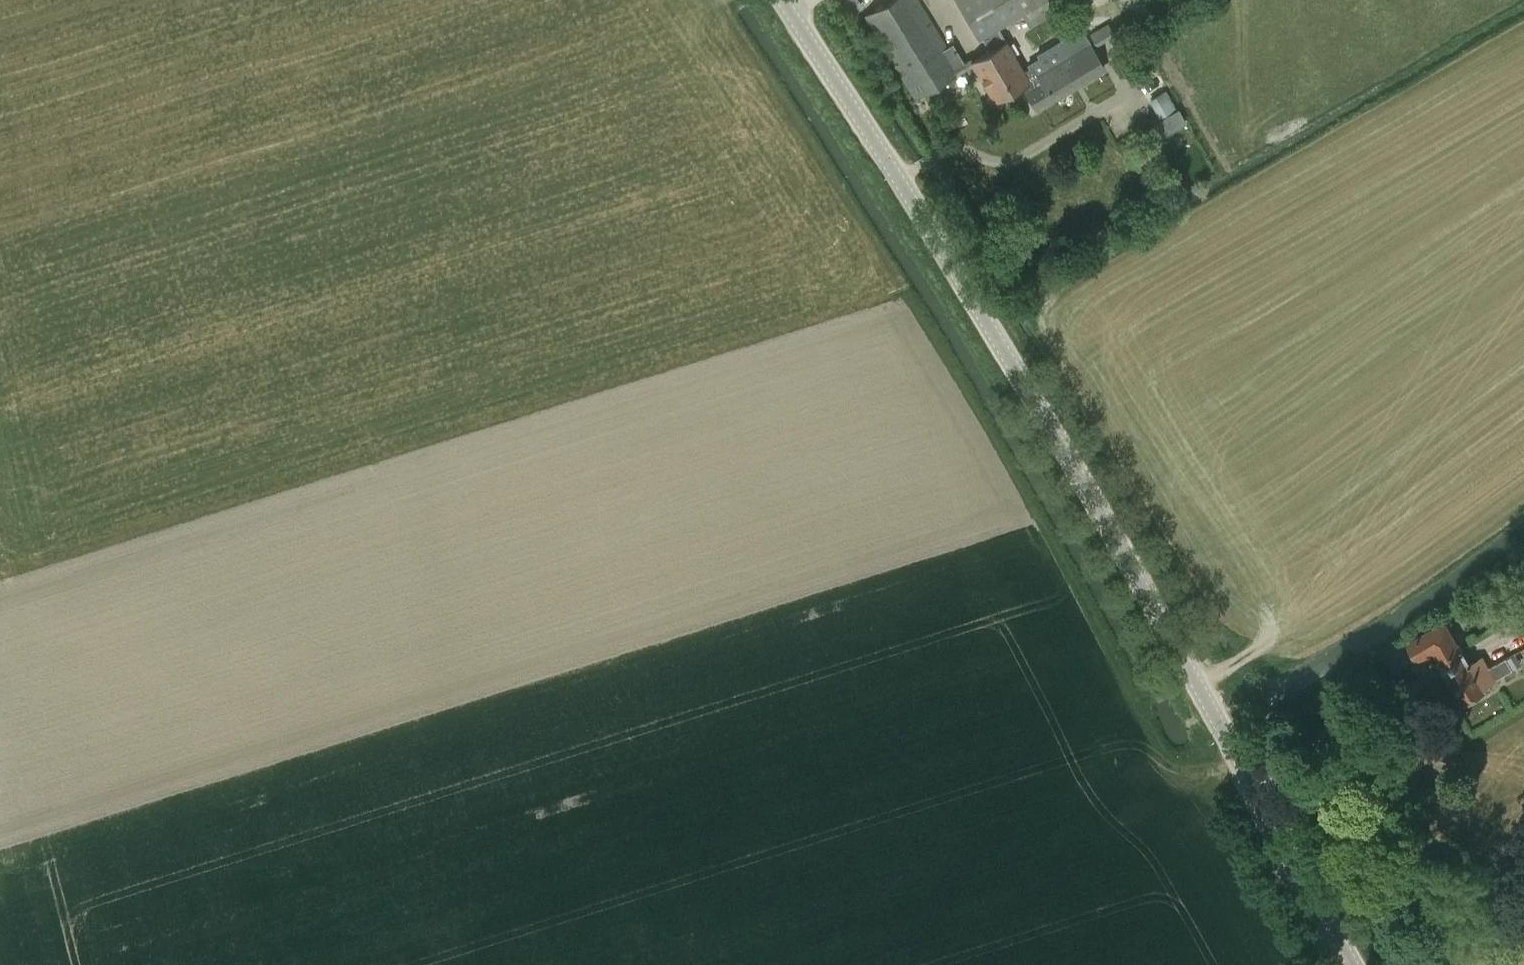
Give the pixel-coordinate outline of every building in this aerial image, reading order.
[(956,72),(942,49),(947,46),(918,0),(889,0),(864,16),(915,97),(956,72)] [(1006,41),(998,26),(1022,12),(1029,25),(1072,0),(957,0),(980,38),(982,36),(990,50),(1006,41)] [(1006,41),(990,50),(971,61),(993,100),(1023,83),(1027,90),(1027,91),(1036,107),(1104,67),(1088,40),(1046,66),(1051,76),(1041,82),(1031,66),(1023,71),(1006,41)] [(1153,98),(1163,115),(1174,109),(1164,91),(1153,98)] [(1433,650),(1468,712),(1494,697),(1489,689),(1515,674),(1506,658),(1489,668),(1483,658),(1474,663),(1448,617),(1407,641),(1417,659),(1433,650)]
